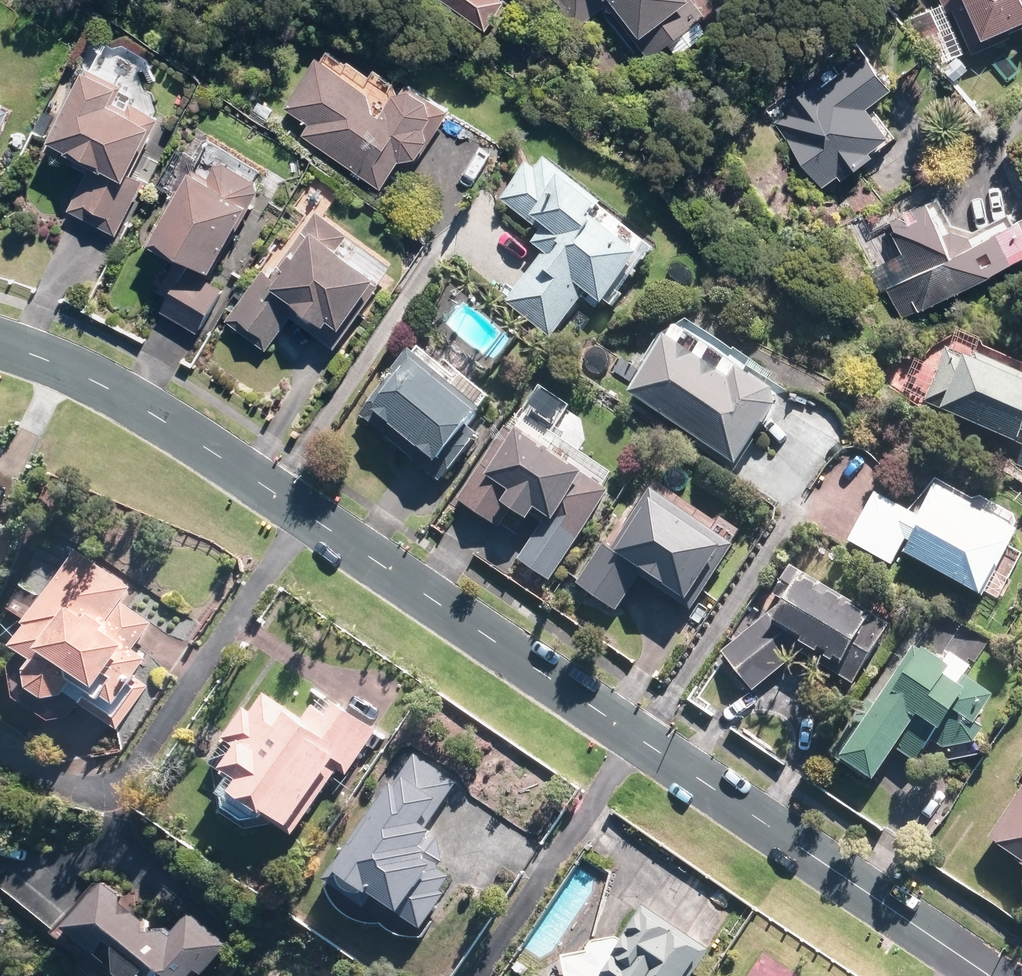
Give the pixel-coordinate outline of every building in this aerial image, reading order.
[(489,25),(505,1),(503,0),(453,0),(489,25)] [(585,20),(611,0),(570,0),(585,20)] [(654,51),(710,8),(704,0),(614,0),(654,51)] [(975,48),(1021,27),(1021,0),(954,0),(975,48)] [(871,61),(781,125),(823,183),(891,133),(868,102),(890,87),(871,61)] [(373,95),(328,66),(293,120),(385,179),(405,148),(409,151),(436,110),(407,91),(390,118),(367,103),(373,95)] [(161,110),(92,76),(56,149),(95,168),(76,207),(119,228),(141,184),(127,177),(161,110)] [(15,108),(0,102),(0,143),(15,108)] [(215,265),(260,187),(217,163),(208,178),(198,173),(157,243),(182,258),(164,289),(175,296),(167,309),(200,328),(223,289),(193,272),(201,257),(215,265)] [(609,297),(641,256),(594,219),(603,206),(552,166),(544,176),(534,168),(508,201),(548,232),(539,243),(550,252),(514,298),(555,330),(592,284),(609,297)] [(893,287),(906,314),(1021,258),(1021,225),(960,255),(935,204),(896,223),(921,274),(893,287)] [(389,264),(324,217),(278,280),(270,274),(236,321),(268,344),(294,309),(335,339),(389,264)] [(675,343),(641,392),(739,458),(780,398),(748,377),(741,388),(675,343)] [(933,398),(1019,438),(1021,431),(1021,375),(958,345),(933,398)] [(418,358),(372,414),(444,473),(489,417),(418,358)] [(522,441),(510,433),(467,498),(500,520),(514,498),(533,510),(539,502),(557,514),(552,523),(578,540),(609,492),(525,437),(522,441)] [(879,495),(856,538),(892,558),(905,534),(916,539),(910,550),(990,593),(1021,535),(1021,534),(938,489),(922,519),(879,495)] [(736,543),(658,490),(615,552),(611,549),(590,579),(620,599),(640,570),(693,606),(736,543)] [(126,593),(77,561),(23,644),(45,658),(34,676),(65,697),(77,679),(96,691),(143,618),(120,603),(126,593)] [(793,604),(790,601),(731,650),(758,683),(802,646),(854,680),(890,624),(812,574),(793,604)] [(990,699),(920,652),(880,710),(869,703),(837,752),(874,777),(897,742),(924,760),(945,729),(962,740),(990,699)] [(293,817),(339,749),(355,760),(372,734),(323,701),(307,724),(269,698),(256,719),(249,714),(234,737),(246,745),(233,766),(251,778),(246,786),(293,817)] [(418,762),(348,867),(423,917),(450,878),(418,857),(434,833),(418,822),(446,781),(418,762)] [(1001,835),(1021,850),(1021,805),(1001,835)] [(79,926),(140,975),(147,975),(160,960),(179,975),(189,975),(218,940),(191,918),(168,946),(105,895),(79,926)] [(572,959),(576,975),(677,975),(698,942),(649,911),(625,949),(572,959)]
